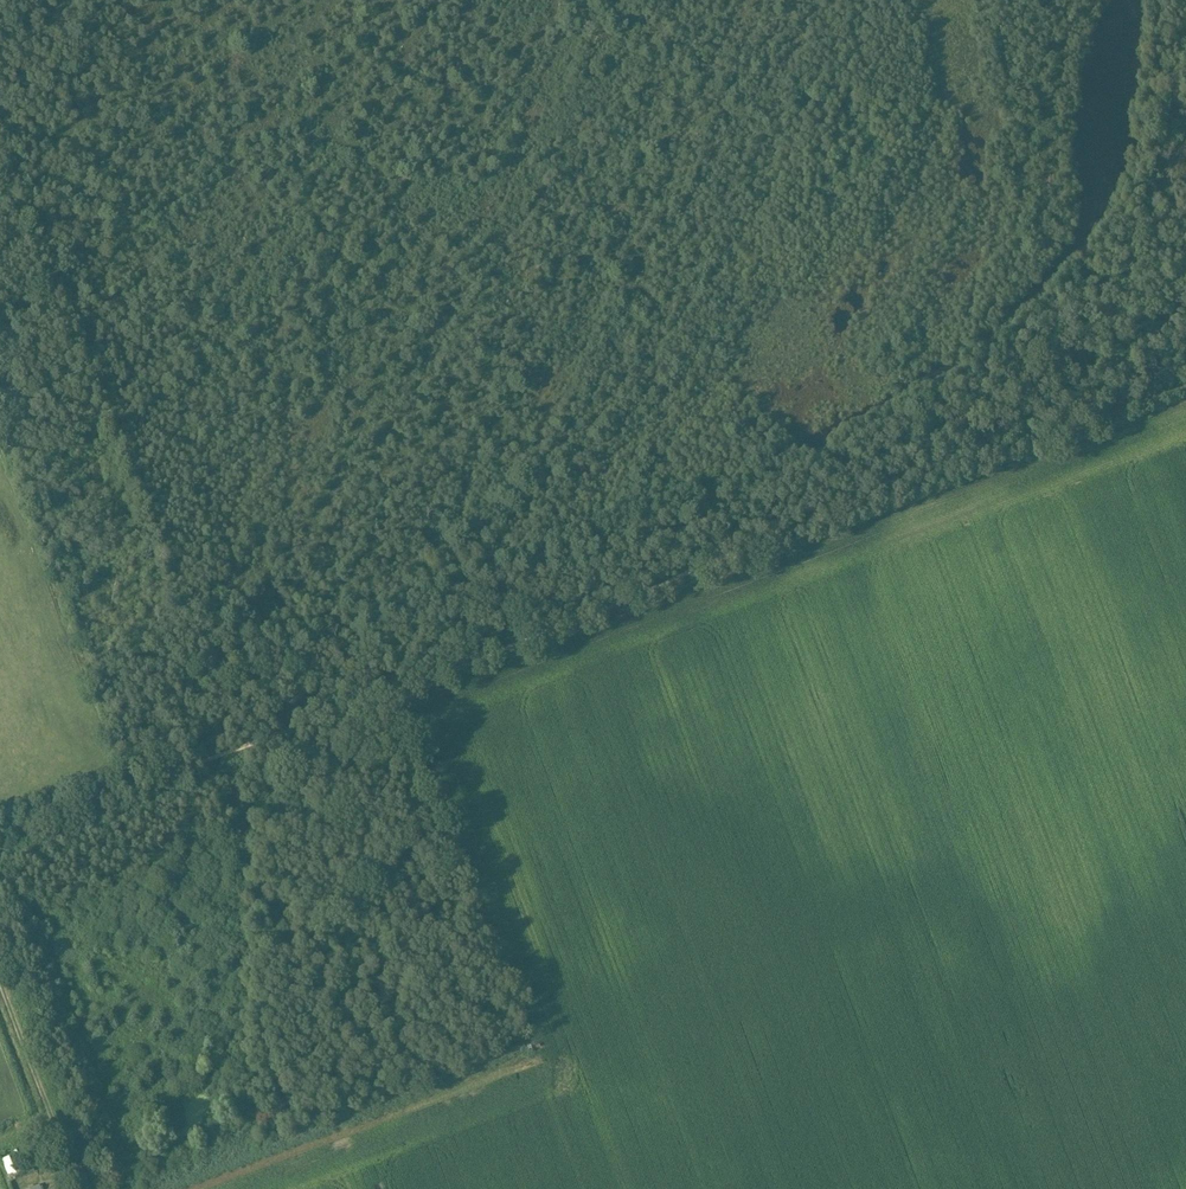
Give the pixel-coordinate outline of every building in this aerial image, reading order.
[(5,1158),(10,1175),(19,1172),(14,1155),(5,1158)]
